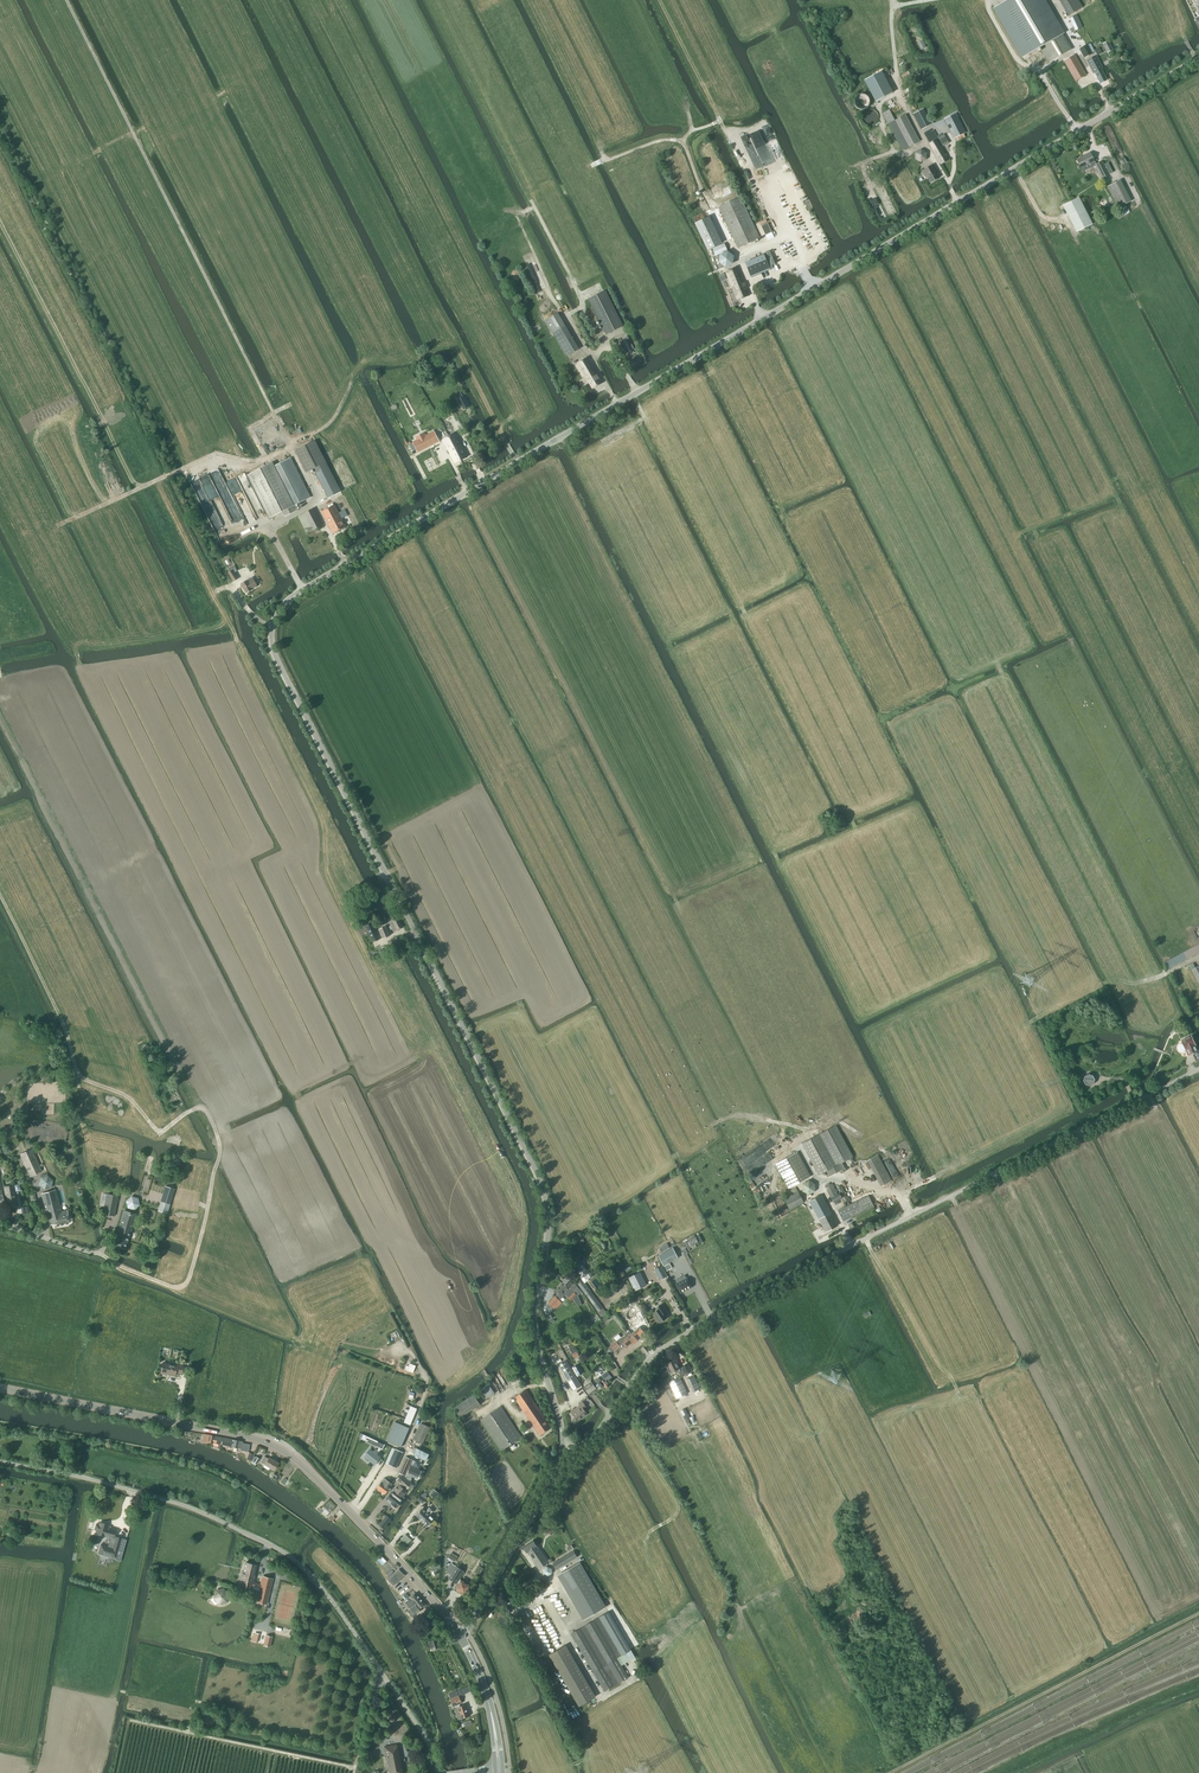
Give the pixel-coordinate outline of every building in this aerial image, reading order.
[(1022,57),(1040,47),(1062,34),(1063,34),(1043,0),(1008,0),(994,8),(1022,57)] [(1083,7),(1078,0),(1059,0),(1068,15),(1083,7)] [(1075,30),(1082,27),(1077,15),(1070,18),(1075,30)] [(1071,49),(1062,34),(1040,47),(1049,62),(1071,49)] [(1084,58),(1092,55),(1087,45),(1079,49),(1084,58)] [(1074,54),(1064,60),(1076,81),(1086,75),(1074,54)] [(1101,69),(1102,68),(1096,56),(1087,60),(1093,73),(1095,72),(1100,83),(1107,80),(1101,69)] [(864,81),(875,102),(892,93),(882,72),(864,81)] [(867,100),(867,99),(866,97),(866,96),(865,95),(863,94),(862,93),(860,93),(859,93),(857,93),(856,94),(854,94),(853,96),(853,97),(852,99),(852,100),(852,102),(853,103),(854,105),(855,106),(856,106),(858,107),(859,107),(861,107),(862,107),(864,106),(865,105),(866,104),(866,102),(867,100)] [(921,129),(931,124),(923,108),(913,114),(921,129)] [(877,118),(877,116),(877,115),(876,113),(876,112),(875,111),(874,110),(872,109),(871,109),(869,109),(868,109),(867,109),(865,110),(864,111),(863,112),(863,114),(863,115),(862,117),(863,118),(863,119),(864,121),(865,122),(866,122),(868,123),(869,123),(871,123),(872,123),(873,122),(874,121),(875,120),(876,119),(877,118)] [(905,114),(895,120),(889,109),(883,113),(902,150),(919,141),(905,114)] [(954,138),(966,132),(956,113),(944,119),(954,138)] [(930,130),(924,133),(929,143),(930,143),(935,140),(936,140),(936,139),(938,138),(936,135),(933,130),(931,132),(930,130)] [(930,143),(929,143),(935,152),(941,164),(948,160),(941,149),(936,140),(935,140),(930,143)] [(1095,165),(1093,162),(1094,161),(1090,153),(1076,159),(1081,168),(1083,171),(1095,165)] [(1101,177),(1108,174),(1102,161),(1095,165),(1101,177)] [(934,170),(936,169),(933,164),(922,171),(925,176),(926,175),(931,182),(934,180),(936,180),(937,179),(938,178),(939,178),(934,170)] [(1118,208),(1131,201),(1120,180),(1107,186),(1118,208)] [(760,238),(757,232),(740,196),(719,206),(738,248),(760,238)] [(1076,232),(1092,224),(1079,197),(1063,205),(1076,232)] [(708,217),(695,223),(708,250),(721,244),(708,217)] [(771,232),(767,223),(761,226),(765,235),(771,232)] [(714,257),(710,258),(713,266),(715,271),(716,270),(723,268),(725,266),(732,264),(733,257),(727,252),(721,255),(719,256),(715,257),(714,258),(714,257)] [(764,256),(746,264),(751,276),(769,269),(764,256)] [(738,267),(726,272),(737,301),(749,296),(738,267)] [(606,334),(623,326),(605,290),(588,299),(606,334)] [(567,356),(579,349),(557,313),(545,320),(567,356)] [(577,363),(592,389),(602,383),(586,358),(577,363)] [(464,409),(469,407),(463,396),(458,399),(464,409)] [(413,451),(417,449),(418,452),(439,441),(434,431),(409,444),(413,451)] [(455,433),(449,436),(461,460),(467,457),(455,433)] [(449,436),(443,439),(455,463),(461,460),(449,436)] [(341,491),(315,440),(295,450),(306,472),(313,469),(328,498),(341,491)] [(282,512),(285,517),(298,510),(296,504),(311,497),(291,458),(274,466),(272,463),(247,476),(269,519),(282,512)] [(334,505),(321,511),(326,521),(333,534),(346,527),(341,519),(347,515),(344,509),(338,513),(334,505)] [(307,533),(322,526),(314,508),(298,516),(307,533)] [(230,571),(228,572),(234,581),(238,578),(235,572),(237,571),(234,566),(229,569),(230,571)] [(253,588),(257,585),(252,577),(241,584),(246,593),(253,588)] [(394,932),(403,927),(398,918),(389,922),(391,926),(389,926),(391,929),(392,929),(394,932)] [(379,939),(372,924),(367,926),(373,942),(379,939)] [(383,938),(390,935),(387,926),(379,930),(383,938)] [(1198,953),(1198,945),(1165,963),(1169,969),(1198,953)] [(1189,965),(1198,984),(1198,966),(1196,968),(1193,963),(1189,965)] [(1179,1049),(1180,1050),(1181,1051),(1183,1051),(1186,1050),(1186,1051),(1188,1055),(1191,1053),(1193,1053),(1193,1054),(1197,1062),(1198,1061),(1198,1051),(1192,1036),(1181,1040),(1183,1044),(1180,1045),(1179,1047),(1179,1049)] [(1093,1075),(1088,1074),(1084,1076),(1083,1080),(1085,1084),(1089,1086),(1093,1084),(1095,1079),(1093,1075)] [(834,1126),(801,1144),(819,1175),(825,1172),(828,1178),(845,1168),(842,1163),(851,1157),(834,1126)] [(30,1176),(41,1171),(31,1149),(20,1154),(30,1176)] [(797,1152),(775,1164),(788,1189),(810,1176),(797,1152)] [(839,1194),(838,1194),(832,1183),(825,1187),(834,1203),(841,1198),(839,1194)] [(14,1192),(21,1191),(18,1185),(13,1185),(4,1187),(7,1208),(17,1206),(14,1192)] [(167,1213),(174,1189),(165,1186),(158,1210),(167,1213)] [(796,1187),(783,1195),(785,1199),(784,1199),(790,1210),(804,1202),(799,1192),(796,1187)] [(66,1211),(61,1212),(55,1190),(41,1194),(49,1225),(69,1221),(66,1211)] [(107,1194),(107,1195),(103,1214),(114,1216),(118,1196),(107,1194)] [(826,1232),(838,1225),(821,1194),(809,1201),(826,1232)] [(843,1221),(873,1206),(867,1195),(837,1210),(843,1221)] [(127,1208),(134,1210),(139,1205),(138,1198),(131,1196),(126,1201),(127,1208)] [(125,1249),(136,1214),(124,1211),(113,1246),(125,1249)] [(690,1241),(685,1243),(688,1248),(695,1244),(698,1242),(696,1238),(695,1237),(689,1240),(690,1241)] [(672,1248),(658,1256),(663,1266),(678,1258),(672,1248)] [(589,1279),(586,1275),(589,1272),(580,1259),(571,1265),(581,1279),(585,1283),(588,1280),(589,1279)] [(654,1269),(660,1280),(667,1276),(661,1266),(654,1269)] [(639,1272),(629,1278),(635,1290),(646,1285),(639,1272)] [(678,1283),(676,1284),(681,1293),(692,1287),(687,1278),(686,1279),(684,1276),(676,1280),(678,1283)] [(568,1277),(562,1283),(568,1288),(567,1288),(570,1290),(571,1289),(577,1295),(578,1296),(582,1292),(577,1287),(573,1283),(573,1282),(568,1277)] [(603,1308),(590,1291),(585,1283),(581,1279),(577,1282),(586,1294),(598,1312),(603,1308)] [(570,1290),(567,1288),(568,1288),(562,1283),(555,1290),(559,1293),(556,1297),(559,1300),(565,1293),(569,1297),(568,1297),(571,1300),(572,1300),(575,1296),(577,1295),(571,1289),(570,1290)] [(559,1300),(556,1297),(555,1296),(548,1303),(553,1307),(555,1309),(560,1305),(557,1303),(559,1300)] [(667,1312),(666,1311),(661,1304),(657,1307),(658,1309),(653,1313),(660,1323),(666,1318),(664,1314),(667,1312)] [(635,1313),(630,1317),(637,1325),(641,1321),(635,1313)] [(637,1341),(645,1334),(640,1327),(631,1333),(637,1341)] [(629,1331),(616,1341),(620,1346),(624,1342),(627,1346),(630,1343),(632,1345),(637,1341),(631,1333),(631,1334),(629,1331)] [(612,1352),(614,1350),(620,1346),(616,1341),(608,1347),(612,1352)] [(677,1364),(679,1364),(676,1359),(668,1363),(669,1367),(667,1368),(670,1373),(676,1370),(677,1372),(680,1371),(677,1364)] [(566,1360),(558,1365),(568,1382),(573,1390),(581,1385),(576,1377),(566,1360)] [(181,1374),(183,1365),(176,1364),(176,1365),(162,1362),(160,1373),(165,1374),(165,1373),(175,1375),(175,1373),(181,1374)] [(684,1375),(692,1371),(688,1364),(681,1368),(684,1375)] [(578,1376),(583,1373),(578,1365),(573,1367),(578,1376)] [(494,1374),(501,1383),(505,1380),(506,1382),(510,1379),(508,1376),(511,1374),(505,1366),(494,1374)] [(607,1382),(611,1378),(607,1372),(602,1376),(604,1379),(602,1381),(599,1377),(592,1383),(598,1390),(604,1386),(606,1388),(609,1385),(607,1382)] [(694,1391),(700,1388),(694,1375),(688,1378),(694,1391)] [(677,1398),(688,1393),(680,1377),(669,1382),(677,1398)] [(598,1390),(592,1383),(591,1382),(584,1387),(587,1392),(589,1394),(592,1392),(593,1394),(598,1390)] [(488,1383),(481,1388),(485,1394),(482,1396),(485,1400),(495,1393),(488,1383)] [(540,1435),(552,1428),(526,1390),(514,1397),(540,1435)] [(460,1417),(481,1404),(474,1394),(454,1406),(460,1417)] [(584,1409),(586,1407),(582,1401),(579,1403),(580,1405),(571,1412),(578,1421),(587,1414),(584,1409)] [(405,1409),(403,1413),(407,1414),(406,1417),(404,1422),(410,1425),(417,1409),(411,1406),(409,1410),(405,1409)] [(501,1406),(480,1421),(501,1451),(522,1437),(501,1406)] [(401,1447),(409,1428),(395,1421),(386,1441),(401,1447)] [(417,1441),(422,1443),(430,1427),(421,1423),(414,1439),(417,1441)] [(221,1445),(223,1438),(203,1434),(202,1441),(212,1443),(221,1445)] [(223,1438),(221,1445),(225,1445),(231,1447),(240,1449),(240,1450),(242,1451),(248,1452),(249,1445),(245,1444),(242,1443),(242,1442),(223,1438)] [(370,1449),(365,1456),(365,1457),(375,1464),(380,1457),(377,1455),(379,1452),(381,1449),(382,1450),(385,1444),(381,1442),(376,1440),(374,1445),(378,1448),(379,1448),(377,1450),(375,1449),(373,1452),(370,1449)] [(395,1449),(392,1448),(386,1463),(396,1468),(403,1452),(395,1449)] [(426,1460),(429,1454),(416,1448),(413,1454),(426,1460)] [(263,1465),(273,1471),(278,1463),(268,1458),(268,1459),(264,1457),(260,1462),(264,1464),(263,1465)] [(407,1473),(410,1466),(412,1459),(406,1457),(399,1473),(405,1475),(406,1473),(407,1473)] [(421,1471),(410,1466),(407,1473),(407,1474),(411,1475),(418,1478),(421,1471)] [(402,1474),(397,1480),(406,1489),(409,1486),(411,1484),(411,1483),(409,1481),(411,1475),(407,1474),(406,1476),(405,1477),(402,1474)] [(385,1494),(393,1484),(385,1478),(377,1488),(385,1494)] [(403,1497),(407,1492),(399,1484),(394,1490),(394,1489),(386,1499),(392,1504),(391,1505),(395,1508),(396,1507),(397,1507),(402,1500),(404,1498),(403,1497)] [(423,1504),(427,1497),(422,1494),(418,1500),(423,1504)] [(319,1510),(327,1516),(335,1505),(328,1499),(319,1510)] [(429,1514),(430,1515),(433,1511),(429,1507),(426,1511),(423,1508),(417,1515),(422,1520),(422,1521),(429,1514)] [(434,1519),(430,1515),(429,1514),(422,1521),(427,1526),(434,1519)] [(384,1527),(391,1519),(386,1515),(380,1524),(384,1527)] [(96,1524),(94,1530),(97,1531),(96,1534),(110,1538),(108,1546),(100,1544),(98,1552),(97,1554),(115,1559),(115,1558),(118,1550),(121,1539),(114,1537),(116,1530),(115,1530),(113,1529),(107,1528),(108,1525),(99,1522),(98,1525),(96,1524)] [(407,1545),(412,1540),(406,1533),(401,1538),(407,1545)] [(533,1540),(523,1547),(527,1553),(528,1552),(539,1569),(542,1566),(545,1565),(549,1562),(537,1545),(536,1546),(533,1540)] [(568,1554),(552,1563),(556,1570),(572,1560),(568,1554)] [(580,1562),(557,1575),(583,1620),(606,1607),(580,1562)] [(272,1579),(262,1576),(260,1585),(253,1583),(254,1579),(254,1578),(255,1575),(254,1574),(256,1566),(245,1563),(243,1572),(242,1571),(238,1587),(252,1590),(252,1589),(253,1589),(253,1590),(253,1591),(254,1591),(254,1592),(255,1592),(256,1592),(257,1591),(257,1590),(259,1591),(256,1602),(266,1604),(272,1579)] [(457,1583),(464,1571),(456,1566),(449,1578),(457,1583)] [(552,1574),(551,1568),(547,1566),(543,1569),(543,1574),(548,1576),(552,1574)] [(394,1586),(405,1575),(399,1569),(388,1580),(394,1586)] [(465,1595),(471,1586),(461,1580),(456,1588),(461,1592),(460,1592),(465,1595)] [(214,1589),(216,1604),(228,1602),(225,1587),(214,1589)] [(414,1602),(419,1597),(415,1593),(409,1597),(410,1598),(405,1602),(410,1608),(411,1609),(414,1606),(413,1604),(415,1603),(414,1602)] [(419,1618),(416,1614),(426,1605),(419,1597),(414,1602),(415,1603),(413,1604),(414,1606),(411,1609),(410,1608),(407,1611),(412,1617),(411,1618),(414,1622),(419,1618)] [(628,1678),(616,1658),(631,1650),(609,1612),(571,1633),(605,1691),(628,1678)] [(270,1646),(272,1637),(266,1636),(264,1645),(270,1646)] [(579,1706),(596,1697),(566,1645),(549,1655),(579,1706)] [(455,1697),(450,1698),(453,1706),(455,1705),(456,1708),(455,1708),(458,1718),(462,1717),(462,1718),(469,1715),(465,1704),(460,1706),(460,1704),(462,1703),(459,1695),(455,1697)] [(215,1723),(213,1718),(208,1717),(205,1721),(207,1726),(211,1726),(215,1723)] [(395,1745),(384,1747),(389,1772),(401,1772),(395,1745)]
